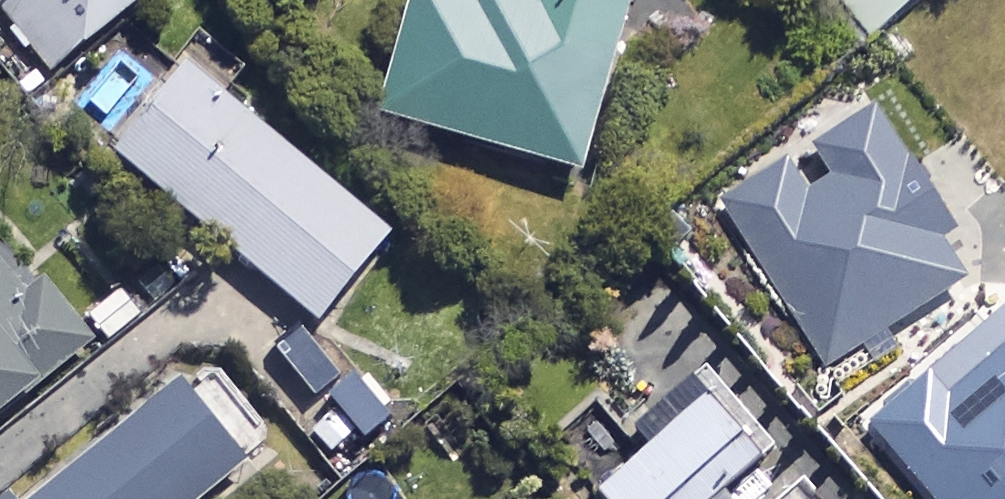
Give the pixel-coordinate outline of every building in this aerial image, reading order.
[(61,78),(160,0),(0,0),(0,1),(61,78)] [(388,117),(596,181),(652,0),(424,0),(388,117)] [(871,49),(925,0),(826,0),(871,49)] [(255,77),(218,46),(168,103),(153,90),(110,141),(329,328),(402,243),(235,100),(255,77)] [(721,194),(828,362),(967,275),(942,236),(958,226),(879,101),(810,144),(829,173),(805,188),(784,155),(721,194)] [(0,236),(0,436),(108,349),(50,278),(40,286),(0,236)] [(937,498),(1004,498),(1004,305),(869,420),(937,498)] [(606,496),(608,498),(731,498),(779,460),(703,367),(634,424),(658,453),(606,496)] [(193,382),(48,498),(217,498),(260,465),(193,382)]
